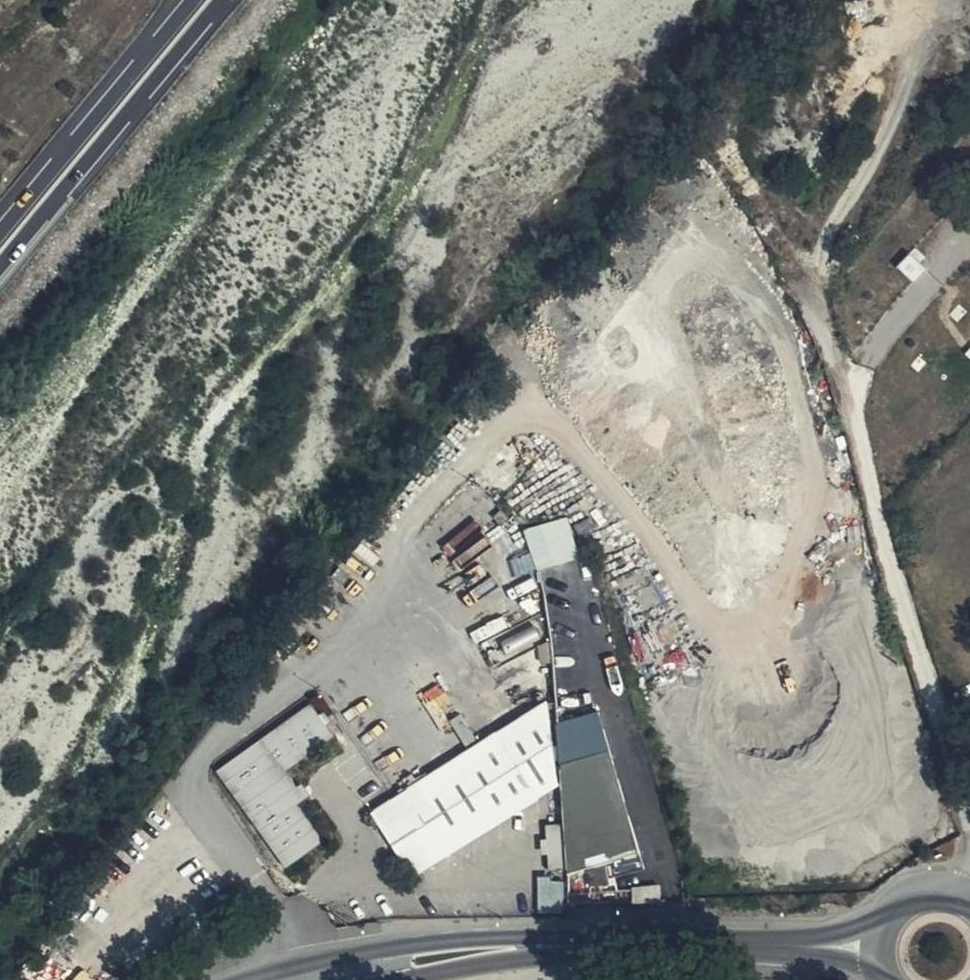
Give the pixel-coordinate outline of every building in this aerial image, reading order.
[(752,418),(699,455),(716,480),(768,444),(752,418)] [(770,446),(785,470),(804,439),(801,426),(770,446)] [(785,470),(790,478),(811,466),(804,439),(785,470)] [(715,532),(773,491),(776,486),(785,470),(770,446),(768,444),(716,480),(699,455),(675,471),(715,532)] [(776,486),(773,491),(790,478),(785,470),(776,486)] [(587,520),(547,525),(553,564),(591,559),(587,520)] [(472,815),(423,847),(435,866),(486,833),(580,775),(571,698),(552,710),(523,783),(472,815)] [(398,806),(423,847),(472,815),(523,783),(552,710),(465,763),(398,806)] [(584,760),(600,901),(636,900),(689,899),(688,885),(625,888),(625,884),(638,880),(638,878),(673,866),(631,745),(584,760)] [(315,802),(306,785),(275,802),(297,840),(313,831),(301,810),(315,802)] [(566,865),(563,821),(546,822),(549,866),(566,865)] [(324,866),(310,842),(298,849),(312,874),(324,866)]
